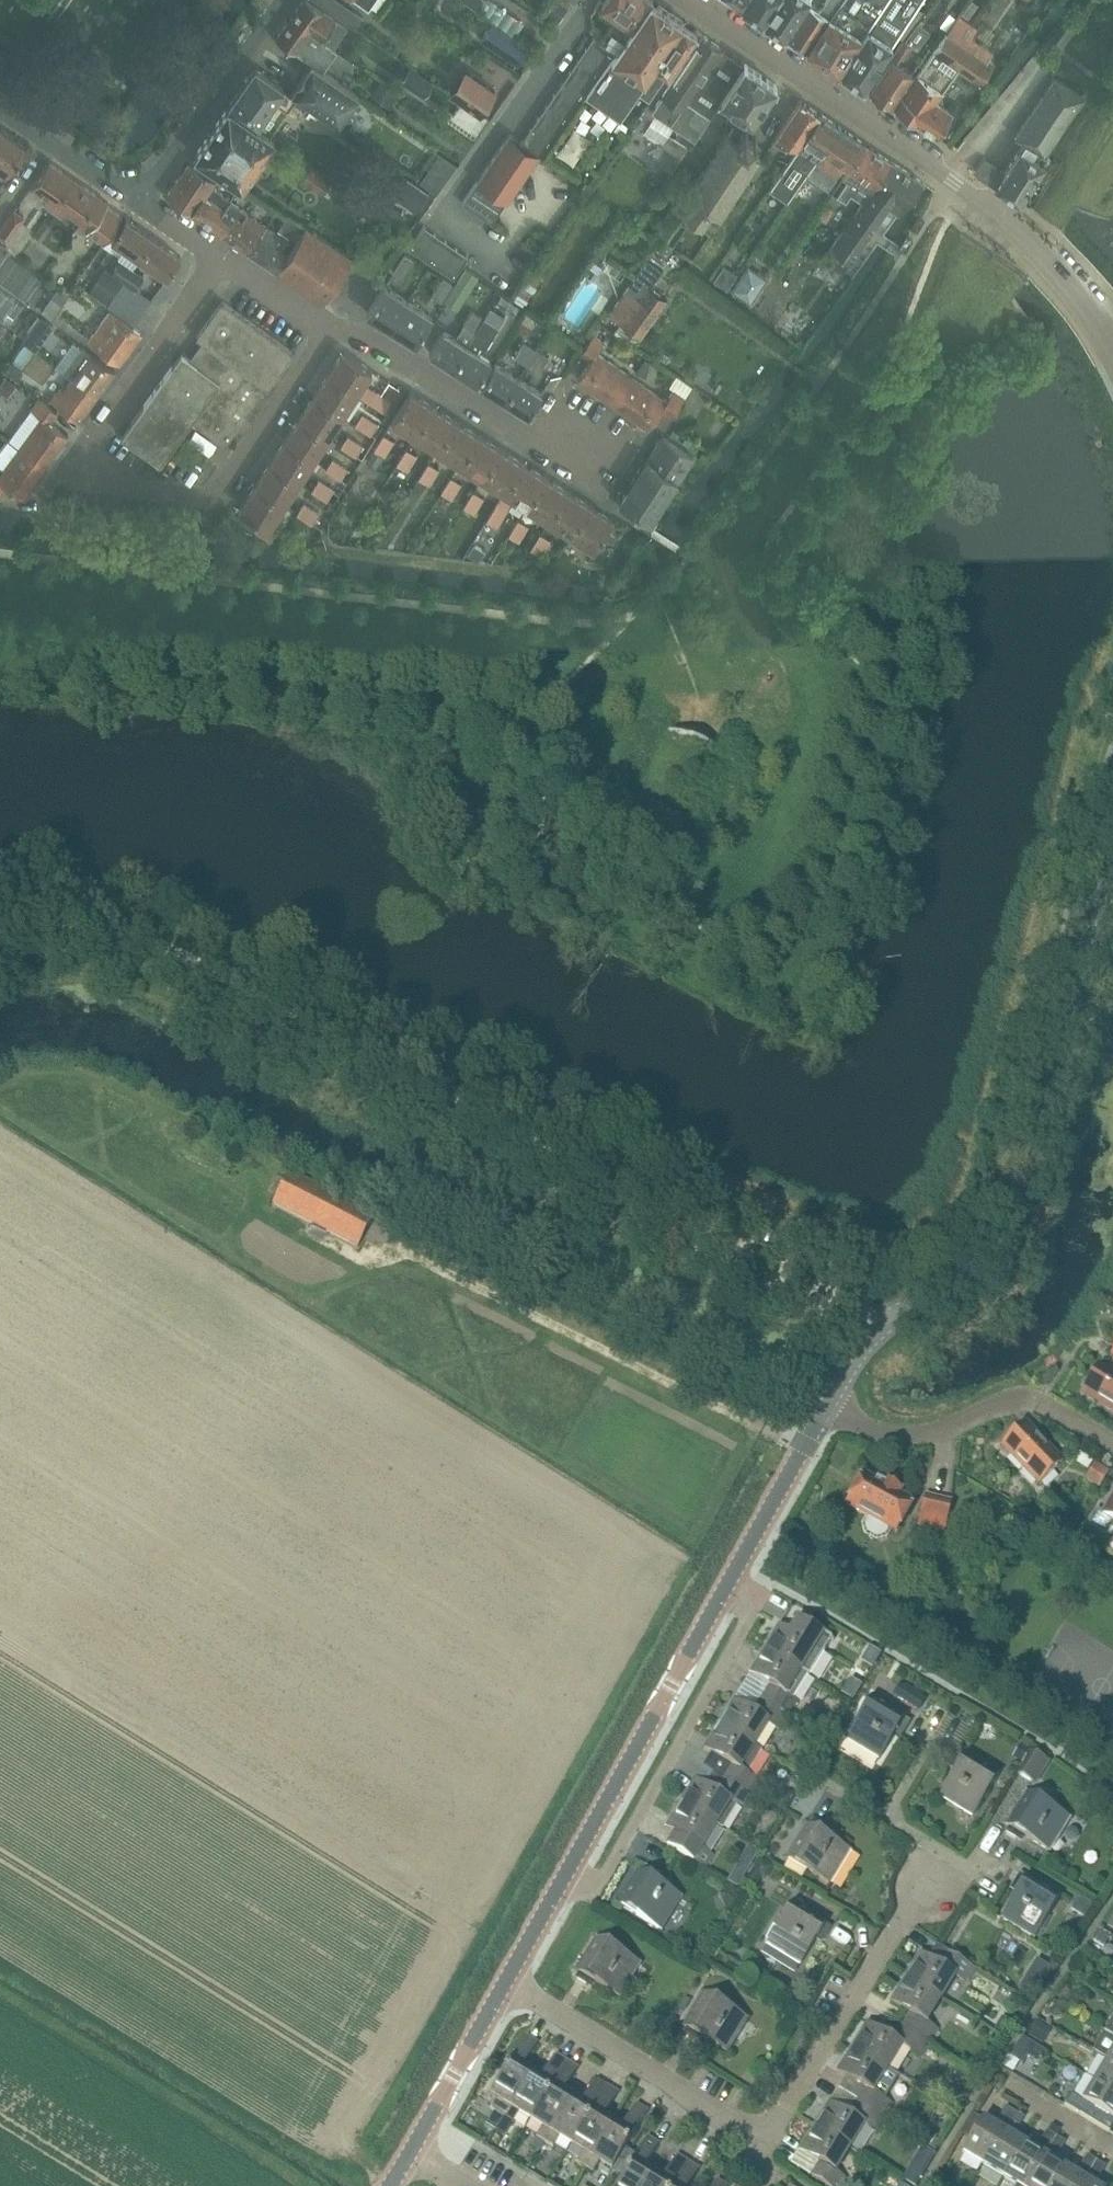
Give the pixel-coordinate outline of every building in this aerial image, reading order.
[(348,28),(336,21),(308,0),(304,0),(292,16),(323,39),(335,47),(348,28)] [(353,29),(362,17),(340,0),(314,0),(353,29)] [(374,0),(356,0),(368,8),(374,0)] [(478,9),(485,0),(465,0),(478,9)] [(587,93),(599,101),(604,93),(626,107),(632,98),(643,83),(655,92),(669,72),(684,49),(697,30),(651,0),(650,0),(616,50),(615,52),(607,64),(599,75),(593,85),(592,87),(587,93)] [(598,40),(615,52),(650,0),(605,0),(601,6),(602,7),(600,10),(613,19),(598,40)] [(774,0),(741,0),(739,4),(742,6),(741,7),(761,20),(774,0)] [(761,20),(784,35),(805,4),(807,0),(774,0),(761,20)] [(843,0),(827,0),(818,12),(805,4),(784,35),(809,51),(843,0)] [(809,51),(840,72),(889,0),(843,0),(809,51)] [(840,72),(864,88),(876,70),(893,45),(925,0),(889,0),(840,72)] [(307,62),(308,60),(324,71),(338,51),(334,48),(335,47),(323,39),(292,16),(275,39),(307,62)] [(518,62),(528,48),(491,23),(481,38),(518,62)] [(906,89),(894,107),(936,136),(949,118),(951,115),(932,101),(944,85),(956,68),(979,84),(995,63),(950,30),(906,89)] [(671,124),(722,49),(723,48),(703,35),(652,112),(671,124)] [(594,37),(586,49),(607,64),(611,58),(615,52),(598,40),(597,39),(594,37)] [(881,73),(869,91),(891,106),(903,87),(913,73),(896,62),(900,55),(904,58),(912,45),(905,41),(881,73)] [(586,49),(578,61),(599,75),(607,64),(586,49)] [(744,64),(722,49),(671,124),(679,130),(674,137),(670,135),(663,146),(669,150),(660,165),(671,172),(686,150),(687,152),(716,109),(744,64)] [(578,61),(570,73),(591,87),(599,75),(578,61)] [(752,122),(777,85),(745,63),(744,64),(716,109),(731,119),(736,111),(752,122)] [(340,125),(359,96),(311,65),(292,94),(308,104),(340,125)] [(410,66),(401,81),(406,85),(425,97),(435,82),(416,70),(410,66)] [(291,95),(283,90),(284,88),(255,68),(228,107),(270,137),(283,118),(275,112),(280,105),(299,118),(308,104),(292,94),(291,95)] [(496,90),(467,70),(452,91),(482,112),(496,90)] [(570,73),(562,84),(584,99),(587,93),(591,87),(570,73)] [(1049,160),(1044,157),(1084,98),(1055,79),(1016,137),(1025,143),(1004,173),(985,160),(978,170),(998,183),(996,186),(1020,202),(1049,160)] [(380,83),(371,96),(390,109),(399,95),(380,83)] [(562,84),(554,96),(576,111),(584,99),(562,84)] [(554,96),(546,108),(568,123),(576,111),(554,96)] [(796,148),(819,113),(800,100),(773,140),(782,146),(785,142),(796,148)] [(241,187),(258,163),(274,139),(270,137),(228,107),(195,155),(241,187)] [(546,108),(538,120),(560,134),(568,123),(546,108)] [(806,174),(838,126),(819,113),(796,148),(797,149),(770,190),(787,201),(806,174)] [(538,120),(530,132),(552,146),(560,134),(538,120)] [(848,168),(864,144),(838,126),(806,174),(829,189),(845,166),(848,168)] [(9,175),(28,145),(0,127),(0,188),(9,175)] [(674,202),(652,236),(669,247),(689,218),(711,233),(723,214),(721,213),(728,203),(730,205),(731,203),(729,202),(735,192),(737,193),(738,192),(736,190),(743,181),(745,182),(746,180),(744,179),(750,169),(752,170),(754,169),(751,167),(758,158),(760,159),(761,157),(759,156),(760,155),(759,155),(760,152),(759,151),(757,153),(756,153),(751,150),(756,142),(758,140),(756,139),(757,137),(755,135),(754,138),(746,133),(748,130),(746,129),(744,131),(742,130),(740,133),(743,134),(738,142),(727,135),(729,133),(726,131),(725,133),(723,132),(721,134),(724,135),(717,145),(715,143),(714,146),(716,147),(709,156),(707,155),(706,157),(708,159),(702,168),(700,166),(698,169),(700,170),(694,180),(692,178),(690,180),(693,182),(686,191),(684,190),(681,189),(673,201),(674,202)] [(538,155),(544,158),(552,146),(530,132),(522,144),(523,144),(538,155)] [(510,135),(478,182),(488,188),(496,194),(497,194),(506,201),(507,201),(538,155),(523,144),(522,144),(510,135)] [(861,201),(888,160),(864,144),(848,168),(842,178),(847,181),(837,196),(845,201),(850,194),(861,201)] [(888,207),(899,215),(923,183),(888,160),(861,201),(823,259),(842,273),(888,207)] [(52,210),(74,179),(49,161),(30,188),(46,199),(43,203),(52,210)] [(221,195),(222,193),(212,186),(217,179),(190,161),(164,196),(191,214),(204,194),(226,208),(230,201),(221,195)] [(428,171),(420,182),(437,194),(457,166),(451,161),(439,179),(428,171)] [(1044,191),(1061,165),(1054,161),(1037,187),(1044,191)] [(322,195),(332,181),(311,167),(301,180),(322,195)] [(80,223),(99,196),(74,179),(52,210),(61,216),(64,212),(79,223),(80,223)] [(748,197),(755,186),(746,180),(746,181),(744,183),(739,192),(748,197)] [(478,182),(463,203),(482,216),(496,194),(488,188),(478,182)] [(226,208),(204,194),(191,214),(222,235),(236,215),(242,219),(245,215),(247,212),(230,201),(226,208)] [(497,194),(496,194),(482,216),(493,223),(508,202),(507,201),(506,201),(497,194)] [(104,243),(122,217),(106,206),(108,203),(99,196),(80,223),(79,223),(75,229),(84,235),(87,231),(104,243)] [(826,220),(833,210),(826,204),(822,210),(818,215),(826,220)] [(23,217),(14,211),(0,231),(0,237),(7,242),(23,217)] [(265,228),(245,215),(242,219),(236,215),(222,235),(249,252),(265,228)] [(249,252),(275,270),(305,227),(288,216),(278,229),(289,237),(286,241),(266,227),(265,228),(249,252)] [(139,258),(153,238),(126,219),(112,239),(139,258)] [(424,226),(409,248),(420,256),(435,234),(424,226)] [(324,302),(352,260),(305,227),(275,270),(324,302)] [(435,234),(420,256),(431,263),(446,241),(435,234)] [(167,278),(181,257),(153,238),(139,258),(167,278)] [(446,241),(431,263),(443,271),(457,249),(446,241)] [(457,249),(443,271),(454,278),(469,257),(457,249)] [(590,278),(604,258),(596,253),(582,272),(590,278)] [(402,278),(414,260),(405,254),(393,271),(402,278)] [(633,347),(666,299),(649,288),(662,270),(647,259),(608,316),(619,324),(613,333),(633,347)] [(132,269),(121,261),(111,275),(123,283),(132,269)] [(524,306),(545,275),(534,268),(513,298),(524,306)] [(134,325),(151,301),(135,290),(144,277),(132,269),(123,283),(107,306),(134,325)] [(458,310),(479,276),(466,269),(458,281),(444,302),(458,310)] [(743,275),(733,290),(750,301),(760,286),(743,275)] [(441,302),(453,284),(443,278),(432,296),(441,302)] [(391,328),(407,301),(384,286),(367,313),(391,328)] [(514,316),(519,308),(501,296),(496,304),(514,316)] [(53,320),(63,305),(51,297),(41,312),(53,320)] [(268,388),(293,352),(222,301),(197,336),(206,343),(193,361),(181,353),(122,435),(160,463),(191,420),(225,445),(251,408),(250,407),(265,386),(268,388)] [(415,343),(426,325),(431,316),(407,301),(391,328),(415,343)] [(485,350),(506,318),(491,308),(485,318),(484,318),(453,367),(477,382),(491,361),(478,352),(481,347),(485,350)] [(453,367),(484,318),(472,310),(463,324),(464,325),(456,338),(443,330),(429,352),(453,367)] [(120,364),(142,333),(112,311),(90,342),(120,364)] [(42,317),(33,328),(43,335),(46,337),(54,326),(42,317)] [(612,404),(631,377),(596,354),(604,343),(593,336),(580,354),(590,360),(577,380),(612,404)] [(514,357),(527,365),(536,350),(524,342),(514,357)] [(81,347),(63,371),(73,378),(96,396),(115,371),(97,358),(87,351),(81,347)] [(539,373),(549,358),(536,350),(527,365),(539,373)] [(343,351),(328,374),(357,393),(370,401),(370,402),(385,412),(386,412),(390,415),(405,392),(389,381),(388,383),(381,393),(377,391),(376,392),(363,383),(371,372),(372,370),(343,351)] [(651,361),(646,358),(636,373),(647,377),(651,361)] [(504,400),(518,378),(495,363),(481,385),(504,400)] [(343,415),(357,393),(328,374),(314,396),(343,415)] [(666,401),(631,377),(612,404),(648,428),(661,410),(671,416),(684,398),(673,390),(666,401)] [(96,396),(73,378),(64,391),(60,388),(51,400),(78,420),(96,396)] [(528,415),(542,393),(518,378),(504,400),(528,415)] [(414,436),(433,406),(410,392),(409,394),(394,417),(391,422),(414,436)] [(328,437),(343,415),(314,396),(299,418),(328,437)] [(45,467),(68,435),(50,422),(57,412),(39,399),(31,409),(42,417),(19,448),(45,467)] [(436,450),(455,420),(433,406),(414,436),(436,450)] [(371,434),(378,424),(362,414),(355,425),(371,434)] [(313,459),(328,437),(299,418),(285,441),(313,459)] [(459,464),(478,435),(455,420),(436,450),(459,464)] [(385,457),(395,441),(384,434),(374,450),(385,457)] [(481,479),(500,449),(478,435),(459,464),(481,479)] [(356,456),(363,446),(348,436),(341,446),(356,456)] [(678,481),(694,457),(662,437),(648,460),(646,459),(620,501),(650,520),(676,480),(678,481)] [(299,482),(313,459),(285,441),(270,463),(299,482)] [(45,467),(19,448),(4,469),(0,466),(0,491),(4,485),(22,498),(45,467)] [(408,471),(418,456),(406,448),(396,464),(408,471)] [(504,493),(523,463),(500,449),(481,479),(503,493),(504,493)] [(376,469),(383,458),(373,453),(367,464),(376,469)] [(341,480),(348,469),(333,458),(326,469),(341,480)] [(284,504),(299,482),(270,463),(255,485),(284,504)] [(429,485),(439,469),(428,463),(418,478),(429,485)] [(526,507),(545,477),(523,463),(504,493),(503,493),(486,521),(486,522),(497,528),(515,500),(526,507)] [(452,499),(462,484),(450,476),(441,492),(452,499)] [(549,521),(568,492),(545,477),(526,507),(549,521)] [(327,501),(334,490),(319,480),(312,491),(327,501)] [(269,541),(275,531),(269,527),(284,504),(255,485),(241,507),(260,520),(253,531),(269,541)] [(474,513),(484,498),(473,491),(463,506),(474,513)] [(571,536),(590,506),(568,492),(549,521),(571,536)] [(312,524),(319,513),(304,503),(297,513),(312,524)] [(599,563),(609,547),(599,541),(612,520),(590,506),(571,536),(593,549),(589,557),(599,563)] [(519,542),(529,526),(518,519),(508,535),(519,542)] [(541,556),(551,540),(540,534),(530,549),(541,556)] [(474,544),(467,556),(478,563),(485,551),(474,544)] [(357,1247),(373,1216),(289,1173),(273,1204),(357,1247)] [(1083,1391),(1112,1409),(1112,1375),(1098,1366),(1090,1379),(1087,1379),(1085,1382),(1086,1386),(1083,1391)] [(1040,1483),(1060,1464),(1055,1458),(1045,1448),(1046,1447),(1023,1422),(1012,1433),(1009,1433),(1006,1436),(1006,1439),(1002,1443),(1034,1477),(1040,1483)] [(864,1535),(876,1541),(886,1538),(891,1529),(897,1532),(913,1502),(899,1495),(902,1491),(888,1484),(886,1487),(862,1474),(846,1504),(866,1515),(861,1524),(864,1535)] [(1102,1512),(1096,1509),(1088,1524),(1107,1535),(1112,1527),(1112,1493),(1102,1512)] [(945,1530),(947,1522),(952,1501),(925,1494),(918,1524),(945,1530)] [(779,1625),(764,1650),(808,1677),(823,1653),(831,1639),(807,1624),(797,1618),(790,1631),(800,1637),(789,1631),(779,1625)] [(807,1678),(808,1677),(764,1650),(750,1673),(770,1685),(761,1700),(788,1716),(798,1700),(793,1698),(806,1677),(807,1678)] [(917,1711),(925,1699),(900,1684),(892,1696),(917,1711)] [(904,1733),(911,1722),(904,1718),(905,1716),(871,1696),(845,1739),(879,1759),(897,1729),(904,1733)] [(754,1712),(733,1700),(718,1725),(754,1746),(755,1746),(769,1723),(780,1730),(788,1716),(761,1700),(754,1712)] [(718,1725),(704,1749),(731,1765),(722,1778),(750,1795),(759,1780),(748,1774),(762,1751),(763,1750),(755,1746),(754,1746),(718,1725)] [(1022,1763),(1031,1749),(1021,1743),(1012,1758),(1022,1763)] [(1031,1749),(1016,1773),(1035,1785),(1050,1761),(1031,1749)] [(964,1754),(958,1750),(951,1761),(957,1765),(939,1795),(973,1816),(998,1774),(965,1753),(964,1754)] [(750,1795),(722,1778),(712,1772),(705,1785),(695,1779),(680,1803),(716,1826),(723,1830),(737,1807),(741,1809),(750,1795)] [(1050,1851),(1062,1833),(1070,1818),(1028,1792),(1008,1825),(1009,1826),(1005,1833),(1017,1839),(1021,1833),(1050,1851)] [(705,1870),(713,1856),(702,1849),(716,1826),(680,1803),(665,1828),(685,1840),(678,1853),(705,1870)] [(824,1827),(814,1820),(810,1826),(809,1825),(788,1859),(831,1884),(851,1851),(821,1832),(824,1827)] [(657,1873),(646,1866),(642,1872),(640,1871),(619,1905),(662,1931),(683,1897),(653,1879),(657,1873)] [(1026,1877),(1020,1873),(1013,1883),(1020,1888),(1001,1917),(1034,1938),(1060,1896),(1027,1875),(1026,1877)] [(1087,1920),(1094,1908),(1078,1898),(1071,1910),(1087,1920)] [(766,1945),(781,1954),(800,1965),(818,1935),(825,1939),(831,1928),(825,1924),(826,1923),(807,1911),(792,1902),(775,1931),(772,1929),(765,1940),(768,1942),(766,1945)] [(620,1998),(632,1979),(641,1965),(599,1938),(578,1972),(580,1973),(576,1979),(587,1986),(591,1980),(620,1998)] [(906,1977),(941,1999),(955,1976),(966,1983),(975,1968),(937,1945),(929,1958),(921,1953),(906,1977)] [(928,2044),(937,2029),(927,2022),(941,1999),(906,1977),(891,2001),(911,2013),(902,2027),(928,2044)] [(1025,1977),(1018,1989),(1034,1999),(1041,1987),(1025,1977)] [(1080,1995),(1086,1985),(1072,1977),(1067,1987),(1080,1995)] [(728,2053),(748,2019),(706,1993),(685,2027),(686,2028),(683,2034),(694,2041),(698,2035),(728,2053)] [(895,2039),(868,2022),(852,2048),(899,2077),(899,2076),(888,2069),(902,2046),(920,2057),(928,2044),(902,2027),(895,2039)] [(526,2036),(490,2095),(489,2097),(492,2110),(496,2113),(503,2117),(529,2076),(520,2071),(537,2043),(526,2036)] [(883,2118),(892,2103),(885,2099),(899,2077),(852,2048),(838,2071),(866,2088),(857,2102),(883,2118)] [(530,2119),(566,2061),(555,2054),(538,2082),(529,2076),(503,2117),(513,2123),(519,2113),(530,2119)] [(1107,2060),(1094,2081),(1112,2092),(1112,2064),(1107,2060)] [(544,2142),(569,2101),(560,2096),(577,2068),(566,2061),(530,2119),(542,2127),(536,2137),(544,2142)] [(1094,2081),(1094,2082),(1084,2076),(1072,2096),(1070,2095),(1064,2105),(1109,2133),(1112,2126),(1112,2092),(1094,2081)] [(570,2144),(606,2085),(595,2079),(578,2107),(569,2101),(544,2142),(553,2148),(560,2137),(570,2144)] [(584,2167),(609,2126),(601,2121),(618,2093),(606,2085),(570,2144),(583,2152),(576,2162),(584,2167)] [(849,2114),(830,2102),(814,2127),(849,2149),(864,2125),(875,2131),(883,2118),(857,2102),(849,2114)] [(612,2169),(647,2111),(636,2104),(619,2132),(609,2126),(584,2167),(593,2172),(600,2162),(612,2169)] [(982,2165),(1014,2111),(1005,2106),(994,2125),(982,2118),(962,2152),(982,2165)] [(1002,2177),(1023,2143),(1013,2137),(1024,2117),(1014,2111),(982,2165),(1002,2177)] [(847,2178),(836,2171),(849,2149),(814,2127),(800,2151),(820,2163),(812,2176),(828,2185),(842,2185),(847,2178)] [(1023,2143),(1002,2177),(1016,2185),(1015,2185),(1025,2185),(1055,2136),(1046,2131),(1035,2150),(1023,2143)] [(1025,2185),(1051,2185),(1063,2167),(1053,2161),(1065,2142),(1055,2136),(1025,2185)] [(652,2173),(645,2168),(659,2144),(647,2137),(617,2185),(644,2185),(652,2173)] [(687,2162),(677,2155),(662,2179),(652,2173),(644,2185),(672,2185),(687,2162)] [(1095,2160),(1087,2155),(1075,2174),(1063,2167),(1051,2185),(1080,2185),(1095,2160)] [(1093,2185),(1105,2166),(1095,2160),(1080,2185),(1095,2185),(1093,2185)] [(699,2169),(687,2162),(672,2185),(688,2185),(699,2169)]
